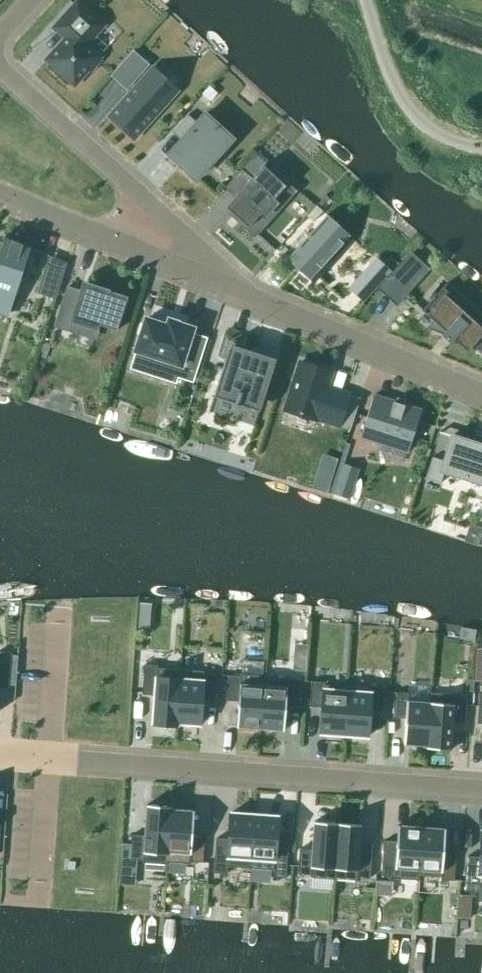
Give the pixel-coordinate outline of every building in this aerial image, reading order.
[(66,39),(46,60),(74,86),(89,70),(91,72),(101,60),(99,58),(100,57),(86,45),(104,25),(78,2),(54,28),(66,39)] [(149,65),(133,50),(126,58),(142,72),(149,65)] [(172,94),(150,74),(110,118),(133,138),(172,94)] [(209,86),(201,94),(210,102),(217,93),(209,86)] [(233,139),(205,114),(197,123),(189,115),(173,132),(182,140),(169,154),(197,179),(233,139)] [(232,212),(249,227),(261,214),(265,217),(276,204),(279,207),(292,192),(269,171),(272,168),(271,167),(268,170),(264,166),(251,179),(242,171),(243,170),(242,169),(225,188),(226,189),(227,188),(236,196),(226,207),(231,211),(228,214),(230,215),(232,212)] [(317,205),(306,217),(313,223),(323,211),(317,205)] [(350,236),(327,215),(287,259),(310,280),(350,236)] [(4,237),(0,251),(0,315),(8,319),(20,278),(24,280),(31,259),(27,258),(30,248),(4,237)] [(403,261),(385,280),(404,297),(422,277),(403,261)] [(46,264),(37,293),(56,299),(65,270),(46,264)] [(392,271),(384,264),(377,272),(369,264),(348,288),(363,302),(392,271)] [(458,294),(454,298),(444,288),(446,285),(449,287),(446,284),(439,292),(422,311),(434,321),(427,328),(442,335),(441,336),(443,337),(444,335),(451,341),(449,343),(450,344),(454,340),(468,352),(472,347),(481,351),(481,316),(458,294)] [(117,331),(128,297),(109,291),(110,290),(108,289),(106,295),(82,287),(81,292),(67,287),(57,321),(71,325),(72,322),(96,329),(96,331),(97,331),(99,325),(117,331)] [(146,319),(136,351),(164,360),(158,377),(175,383),(177,377),(192,381),(206,339),(191,334),(193,328),(179,324),(180,320),(179,320),(178,324),(169,321),(167,326),(146,319)] [(50,346),(42,344),(40,352),(47,354),(48,354),(50,346)] [(254,426),(276,359),(230,344),(209,412),(254,426)] [(331,372),(300,363),(285,410),(316,420),(316,419),(338,426),(349,395),(326,388),(331,372)] [(374,395),(360,437),(408,452),(421,411),(374,395)] [(452,436),(444,461),(432,457),(425,479),(440,484),(444,472),(481,484),(481,445),(452,436)] [(335,460),(324,457),(319,472),(330,476),(335,460)] [(333,497),(348,502),(359,469),(344,464),(333,497)] [(294,669),(308,670),(309,643),(295,643),(294,669)] [(9,687),(11,653),(0,652),(0,687),(9,687)] [(177,726),(177,723),(181,670),(157,668),(157,666),(144,665),(142,695),(155,696),(152,724),(177,726)] [(181,670),(177,723),(200,725),(202,699),(214,700),(216,675),(204,674),(204,672),(181,670)] [(260,729),(264,676),(240,674),(240,676),(228,675),(226,701),(238,702),(236,728),(260,729)] [(264,676),(260,729),(284,731),(286,705),(298,706),(300,681),(288,680),(288,678),(264,676)] [(474,680),(466,679),(466,692),(473,692),(474,680)] [(320,733),(344,735),(347,692),(324,690),(325,682),(311,682),(310,707),(322,708),(320,733)] [(347,692),(344,735),(368,737),(369,711),(382,712),(384,687),(370,686),(370,693),(347,692)] [(404,744),(426,746),(430,702),(408,701),(408,693),(395,693),(393,718),(406,719),(404,744)] [(426,746),(426,749),(451,750),(453,722),(465,723),(467,698),(455,697),(455,695),(430,693),(430,702),(426,746)] [(171,807),(147,805),(144,836),(132,835),(131,845),(122,844),(121,864),(130,864),(131,860),(143,861),(142,863),(167,865),(167,862),(171,809),(171,807)] [(194,811),(171,809),(167,862),(190,864),(190,862),(203,863),(204,837),(192,837),(194,811)] [(250,868),(254,815),(230,813),(228,839),(216,838),(214,873),(227,874),(227,867),(250,868)] [(278,817),(254,815),(250,868),(273,870),(273,877),(286,878),(288,843),(276,842),(278,817)] [(333,879),(338,823),(314,822),(312,850),(299,849),(298,874),(310,875),(310,877),(333,879)] [(361,825),(338,823),(333,879),(357,881),(357,878),(370,879),(372,844),(360,843),(361,825)] [(419,876),(422,827),(398,825),(397,842),(384,841),(382,876),(394,876),(394,879),(419,880),(419,876)] [(445,829),(422,827),(419,876),(441,877),(441,880),(454,881),(456,855),(444,855),(445,829)] [(481,832),(480,857),(467,856),(465,891),(477,892),(478,885),(481,885),(481,832)] [(459,903),(458,919),(470,919),(471,904),(459,903)]
